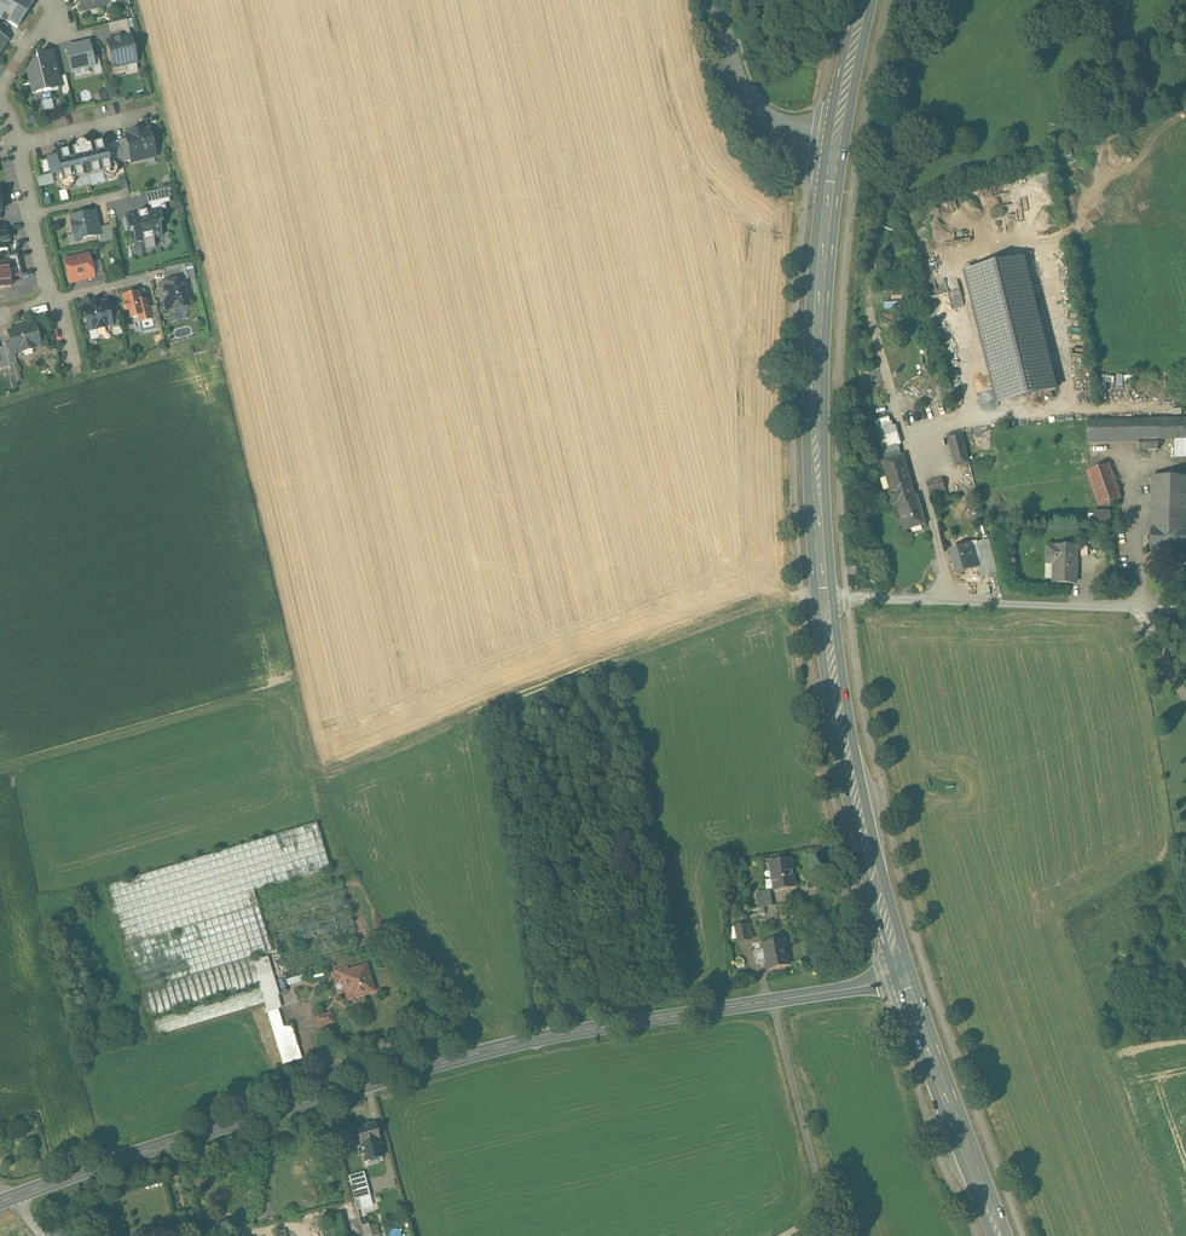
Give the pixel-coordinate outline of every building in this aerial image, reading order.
[(26,14),(34,1),(33,0),(0,0),(0,19),(8,23),(17,28),(26,14)] [(82,11),(107,5),(106,0),(79,0),(82,11)] [(127,21),(122,22),(123,30),(125,37),(130,36),(127,21)] [(122,22),(109,25),(111,33),(123,30),(122,22)] [(3,52),(9,41),(0,36),(0,50),(3,52)] [(125,37),(112,41),(113,43),(107,44),(113,69),(114,69),(125,66),(136,63),(137,63),(130,36),(125,37)] [(88,43),(66,49),(71,73),(93,68),(94,67),(92,58),(88,43)] [(37,60),(46,95),(61,91),(52,56),(37,60)] [(98,57),(92,58),(94,67),(93,68),(95,75),(102,74),(98,57)] [(46,95),(37,60),(24,74),(31,99),(46,95)] [(136,63),(125,66),(126,72),(127,75),(138,72),(136,63)] [(125,66),(114,69),(115,75),(126,72),(125,66)] [(137,135),(126,138),(132,163),(144,160),(143,156),(154,153),(149,130),(137,133),(137,135)] [(126,140),(117,142),(120,157),(122,163),(131,161),(126,140)] [(104,143),(58,154),(57,154),(55,154),(56,156),(56,157),(60,173),(61,174),(61,177),(62,179),(64,181),(66,182),(69,182),(71,181),(73,180),(103,173),(106,173),(108,172),(111,170),(112,168),(112,165),(111,165),(106,145),(106,144),(106,142),(104,143)] [(117,142),(109,144),(113,158),(120,157),(117,142)] [(120,157),(113,158),(109,144),(106,145),(111,165),(112,165),(122,163),(120,157)] [(56,157),(35,162),(39,178),(60,173),(56,157)] [(166,189),(145,194),(148,207),(169,203),(166,189)] [(163,224),(159,210),(126,219),(129,232),(132,231),(135,244),(162,238),(159,225),(163,224)] [(93,214),(72,219),(77,240),(98,235),(97,229),(93,214)] [(111,226),(97,229),(98,235),(100,244),(114,241),(111,226)] [(18,254),(11,255),(16,276),(23,275),(18,254)] [(11,255),(3,257),(5,264),(9,278),(16,276),(11,255)] [(88,256),(65,262),(70,282),(85,278),(93,276),(88,256)] [(1023,258),(964,272),(997,404),(1056,390),(1023,258)] [(0,265),(0,290),(11,287),(9,278),(5,264),(0,265)] [(184,264),(163,269),(167,284),(183,280),(183,281),(188,279),(184,264)] [(93,276),(85,278),(87,286),(106,281),(104,274),(93,276)] [(167,284),(159,286),(166,312),(189,307),(183,281),(183,280),(167,284)] [(953,308),(963,307),(962,290),(951,291),(953,308)] [(139,292),(121,296),(127,320),(138,317),(140,323),(151,320),(148,308),(146,299),(141,301),(139,292)] [(106,302),(99,304),(98,302),(90,304),(91,306),(83,308),(89,331),(96,329),(96,330),(105,328),(104,327),(111,326),(112,325),(108,308),(106,302)] [(115,306),(108,308),(112,325),(111,326),(112,329),(120,327),(115,306)] [(156,306),(148,308),(151,320),(153,329),(161,327),(156,306)] [(24,327),(18,329),(18,330),(10,332),(13,342),(11,343),(14,354),(22,352),(22,354),(33,351),(32,349),(40,347),(37,336),(35,336),(32,326),(24,328),(24,327)] [(11,343),(4,345),(5,347),(10,366),(16,364),(14,354),(11,343)] [(0,349),(0,370),(10,367),(10,366),(5,347),(0,349)] [(1087,421),(1087,440),(1139,440),(1139,450),(1158,450),(1158,440),(1174,439),(1174,456),(1185,456),(1185,419),(1087,421)] [(890,422),(876,426),(883,449),(899,444),(895,427),(892,428),(890,422)] [(961,433),(948,436),(950,445),(963,442),(961,433)] [(950,445),(949,445),(955,467),(969,463),(963,442),(950,445)] [(895,495),(904,530),(925,525),(918,498),(914,499),(903,456),(883,462),(892,496),(895,495)] [(1108,464),(1087,471),(1099,506),(1120,499),(1108,464)] [(1152,476),(1151,530),(1185,531),(1185,477),(1152,476)] [(927,485),(930,494),(944,490),(941,481),(927,485)] [(1110,511),(1094,511),(1094,521),(1110,521),(1110,511)] [(1151,530),(1150,550),(1185,551),(1185,531),(1151,530)] [(987,540),(978,543),(982,560),(992,557),(987,540)] [(978,543),(971,545),(976,561),(982,560),(978,543)] [(971,545),(950,551),(957,574),(978,568),(976,561),(971,545)] [(1076,546),(1046,545),(1046,560),(1054,560),(1054,575),(1075,576),(1076,546)] [(992,557),(982,560),(976,561),(978,568),(981,578),(997,573),(993,556),(992,557)] [(1075,576),(1054,575),(1053,583),(1074,584),(1075,576)] [(316,823),(104,887),(122,947),(258,906),(253,891),(330,868),(316,823)] [(791,859),(770,862),(774,890),(795,887),(791,859)] [(340,879),(263,903),(286,978),(363,955),(340,879)] [(769,890),(756,892),(759,908),(772,906),(769,890)] [(258,906),(122,947),(136,992),(250,957),(272,951),(258,906)] [(747,924),(735,927),(738,942),(750,939),(747,924)] [(784,939),(763,944),(766,957),(769,968),(789,964),(784,939)] [(763,944),(756,945),(759,958),(766,957),(763,944)] [(250,957),(136,992),(144,1019),(259,984),(252,962),(250,957)] [(267,957),(252,962),(259,984),(260,988),(263,999),(277,995),(279,995),(267,957)] [(366,965),(348,971),(346,967),(336,971),(339,982),(342,981),(348,1000),(374,992),(366,965)] [(300,976),(287,980),(289,986),(302,982),(300,976)] [(260,988),(145,1022),(150,1038),(265,1003),(263,999),(260,988)] [(277,995),(263,999),(265,1003),(267,1012),(277,1009),(274,1002),(279,1001),(277,995)] [(277,1009),(267,1012),(273,1032),(283,1029),(277,1009)] [(331,1013),(316,1018),(319,1027),(333,1023),(331,1013)] [(283,1029),(273,1032),(283,1064),(301,1058),(291,1026),(283,1029)] [(25,1119),(9,1123),(11,1128),(26,1124),(25,1119)] [(374,1123),(355,1128),(360,1146),(361,1146),(364,1158),(366,1158),(378,1155),(382,1154),(379,1142),(379,1141),(374,1123)] [(378,1155),(366,1158),(368,1166),(378,1163),(377,1158),(379,1158),(378,1155)] [(208,1178),(198,1173),(192,1184),(199,1187),(205,1185),(208,1178)] [(365,1179),(350,1183),(355,1201),(370,1197),(365,1179)] [(339,1216),(325,1221),(329,1235),(345,1235),(339,1216)] [(365,1235),(367,1235),(383,1233),(381,1222),(363,1225),(365,1235)]
